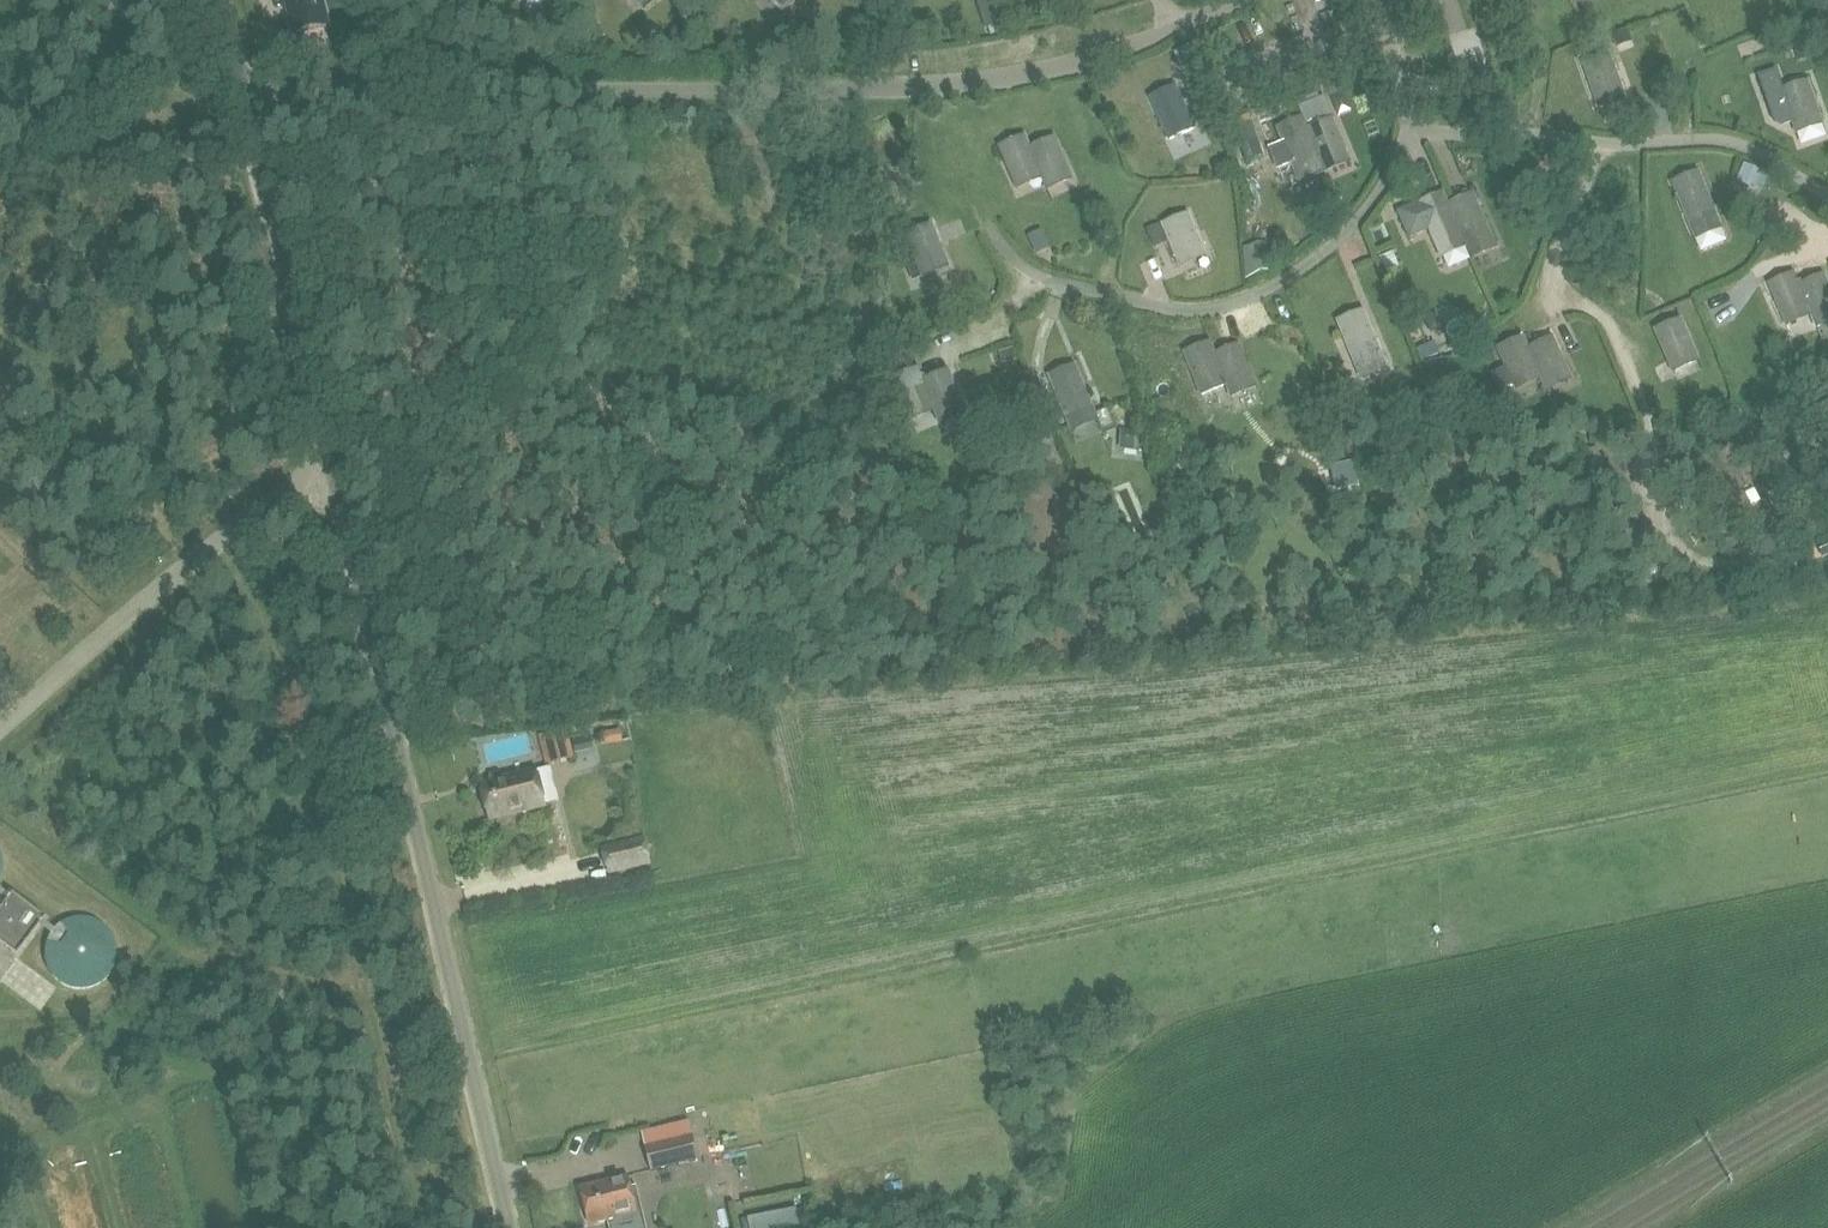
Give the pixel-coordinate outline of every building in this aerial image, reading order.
[(295,34),(328,26),(321,0),(287,0),(295,34)] [(656,0),(639,0),(646,8),(656,0)] [(797,0),(771,0),(783,13),(797,0)] [(1597,103),(1623,94),(1609,55),(1583,64),(1597,103)] [(1794,128),(1821,119),(1807,80),(1781,89),(1794,128)] [(1150,97),(1167,135),(1169,141),(1195,129),(1175,86),(1150,97)] [(1322,167),(1307,129),(1303,117),(1277,127),(1284,144),(1270,149),(1278,168),(1291,162),(1297,178),(1322,168),(1322,167)] [(1322,167),(1348,157),(1332,119),(1307,129),(1322,167)] [(1239,143),(1257,135),(1252,122),(1233,129),(1239,143)] [(1040,174),(1030,147),(1025,135),(999,146),(1015,184),(1040,174)] [(1030,147),(1040,174),(1045,186),(1070,175),(1054,137),(1030,147)] [(1343,192),(1366,179),(1355,160),(1332,173),(1343,192)] [(1554,167),(1546,161),(1531,180),(1539,186),(1554,167)] [(1720,224),(1714,209),(1698,171),(1673,181),(1694,235),(1720,224)] [(1463,243),(1448,204),(1443,192),(1398,211),(1409,237),(1428,229),(1438,253),(1463,243)] [(1494,244),(1489,232),(1473,194),(1448,204),(1463,243),(1468,255),(1494,244)] [(1178,262),(1204,251),(1188,213),(1163,224),(1178,262)] [(921,272),(947,262),(932,223),(906,233),(921,272)] [(1160,224),(1148,230),(1152,240),(1165,235),(1160,224)] [(1727,227),(1702,239),(1709,254),(1735,242),(1727,227)] [(1049,247),(1044,236),(1032,241),(1037,252),(1049,247)] [(1395,273),(1407,267),(1398,249),(1386,255),(1395,273)] [(1809,311),(1799,284),(1794,272),(1768,283),(1784,321),(1809,311)] [(1799,284),(1809,311),(1814,323),(1827,317),(1827,285),(1824,274),(1799,284)] [(1337,320),(1353,358),(1359,374),(1385,364),(1363,310),(1337,320)] [(1655,329),(1661,345),(1670,367),(1696,356),(1680,318),(1655,329)] [(1492,372),(1501,391),(1539,374),(1528,348),(1523,336),(1497,348),(1506,366),(1492,372)] [(1539,374),(1544,386),(1569,374),(1552,337),(1528,348),(1539,374)] [(1224,380),(1215,353),(1210,341),(1184,352),(1200,390),(1224,380)] [(1215,353),(1224,380),(1229,392),(1255,381),(1239,343),(1215,353)] [(1002,354),(1004,363),(1016,359),(1014,350),(1002,354)] [(1049,375),(1064,413),(1069,425),(1095,415),(1074,364),(1049,375)] [(932,406),(923,379),(918,367),(892,377),(907,416),(932,406)] [(923,379),(932,406),(937,418),(963,408),(948,370),(923,379)] [(1110,432),(1122,427),(1115,411),(1103,415),(1110,432)] [(193,568),(179,578),(190,592),(203,583),(193,568)] [(537,731),(547,766),(575,759),(566,723),(537,731)] [(549,768),(536,771),(536,770),(481,783),(490,819),(545,805),(544,804),(557,801),(549,768)] [(602,847),(609,876),(652,866),(646,837),(602,847)] [(11,892),(0,906),(0,944),(16,956),(44,918),(11,892)] [(52,964),(60,976),(72,984),(87,985),(101,981),(112,972),(118,959),(119,944),(113,931),(102,921),(89,916),(74,917),(61,924),(53,936),(49,950),(52,964)] [(665,1142),(646,1147),(652,1170),(698,1159),(689,1121),(661,1128),(665,1142)] [(646,1206),(666,1202),(660,1173),(639,1177),(646,1206)] [(629,1175),(581,1187),(590,1224),(613,1219),(615,1227),(642,1227),(629,1175)]
